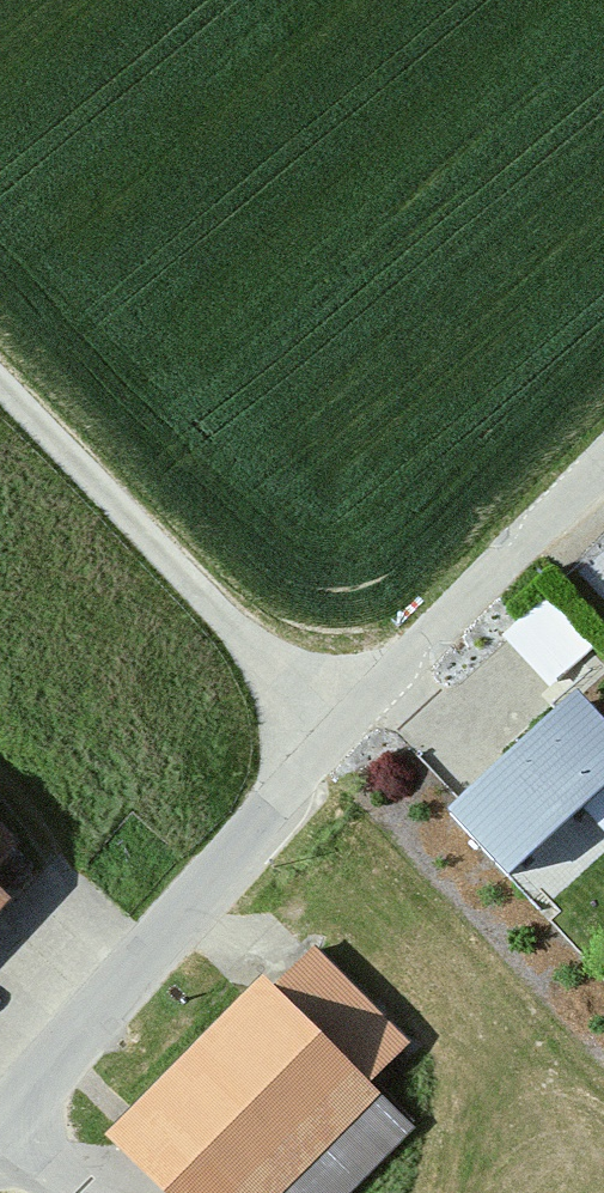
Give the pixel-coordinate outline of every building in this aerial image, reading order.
[(557,674),(594,636),(542,585),(504,623),(557,674)] [(561,703),(434,822),(527,920),(603,847),(603,749),(561,703)] [(0,852),(0,911),(30,880),(0,852)] [(248,984),(95,1147),(145,1192),(342,1192),(403,1128),(248,984)]
